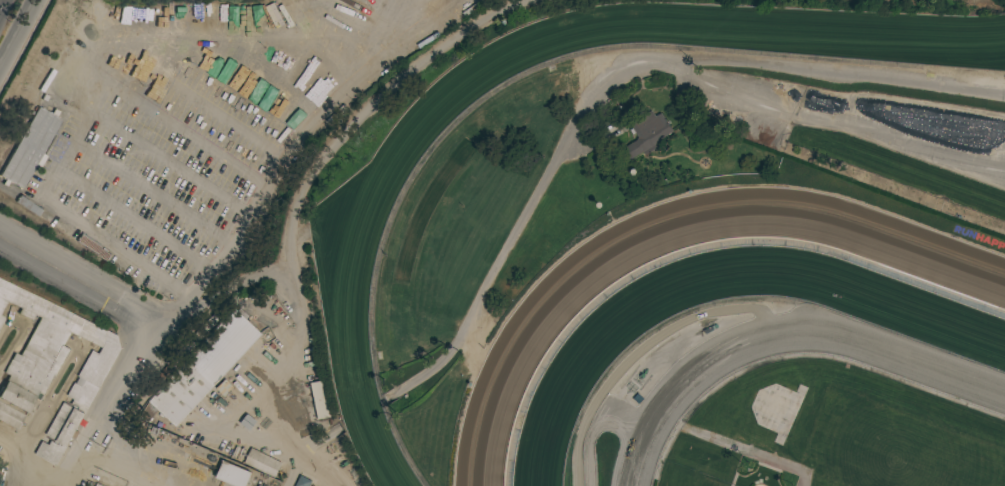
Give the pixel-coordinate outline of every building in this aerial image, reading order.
[(5,179),(0,177),(0,173),(38,107),(50,114),(53,109),(58,112),(55,117),(60,119),(41,154),(45,156),(38,169),(33,167),(21,189),(8,181),(6,186),(2,184),(5,179)] [(672,131),(663,137),(663,138),(654,144),(656,147),(644,155),(642,152),(628,160),(622,149),(639,138),(626,119),(637,112),(641,117),(651,110),(655,116),(660,113),(672,131)] [(40,210),(36,216),(15,202),(19,196),(40,210)] [(75,241),(76,240),(75,239),(76,237),(77,238),(79,234),(79,235),(81,232),(84,234),(82,237),(110,255),(106,261),(75,241)] [(26,413),(0,399),(0,390),(8,375),(3,372),(14,353),(19,356),(40,318),(34,315),(31,321),(18,313),(20,309),(7,302),(0,315),(0,279),(117,336),(120,349),(75,431),(78,432),(74,439),(71,437),(55,466),(34,454),(41,441),(48,445),(51,439),(45,435),(63,402),(69,406),(73,400),(66,396),(74,383),(75,383),(79,377),(77,376),(91,350),(98,354),(101,348),(70,332),(63,346),(69,350),(55,376),(53,375),(43,394),(38,392),(26,413)] [(175,427),(147,401),(233,308),(261,334),(175,427)] [(309,383),(322,380),(329,417),(317,419),(309,383)] [(16,430),(0,421),(0,403),(24,415),(16,430)] [(281,463),(273,478),(243,463),(250,448),(281,463)] [(250,473),(245,485),(234,485),(214,477),(222,460),(250,473)] [(311,481),(308,485),(294,485),(300,475),(311,481)]
